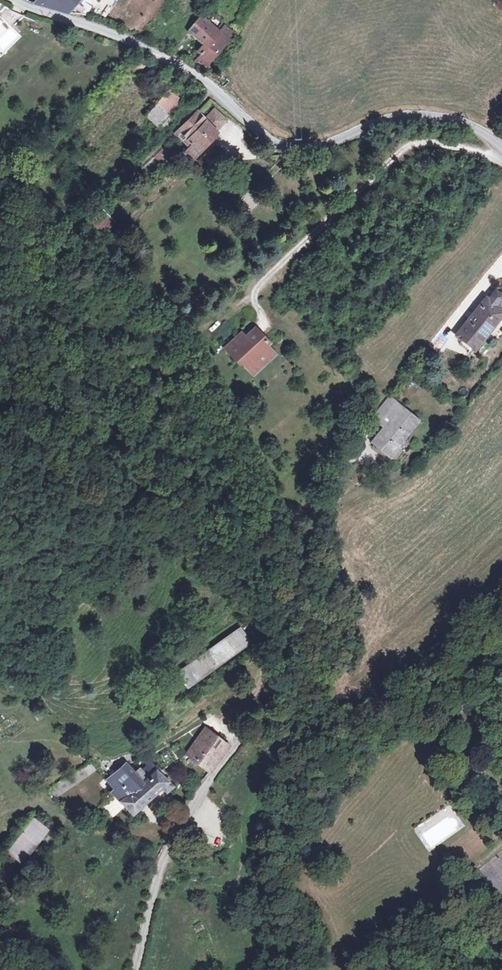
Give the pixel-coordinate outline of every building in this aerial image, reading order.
[(32,3),(56,11),(64,13),(70,0),(34,0),(32,3)] [(212,27),(198,17),(185,35),(200,45),(212,27)] [(218,31),(212,27),(200,45),(195,52),(198,54),(192,63),(202,70),(231,30),(223,24),(218,31)] [(231,85),(218,75),(215,83),(225,92),(231,85)] [(178,107),(168,95),(153,108),(164,120),(178,107)] [(153,108),(139,119),(150,131),(164,120),(153,108)] [(226,125),(215,114),(205,125),(216,136),(226,125)] [(205,125),(196,117),(178,135),(188,144),(185,147),(187,149),(177,158),(187,167),(192,162),(193,163),(217,137),(216,136),(205,125)] [(170,160),(163,152),(153,161),(161,169),(170,160)] [(496,308),(478,294),(449,333),(467,347),(496,308)] [(245,338),(242,338),(229,351),(238,361),(243,361),(251,369),(258,362),(262,362),(268,361),(276,354),(269,347),(269,342),(256,329),(248,336),(245,338)] [(248,336),(243,331),(227,348),(229,351),(242,338),(245,338),(248,336)] [(262,362),(258,362),(251,369),(255,374),(268,361),(262,362)] [(412,419),(397,408),(371,444),(379,449),(378,451),(386,457),(392,448),(391,447),(412,419)] [(254,639),(246,624),(177,666),(185,682),(254,639)] [(224,743),(197,724),(180,748),(205,770),(224,743)] [(106,777),(112,784),(86,815),(95,821),(114,796),(130,812),(155,786),(161,792),(167,785),(159,779),(147,761),(141,768),(138,765),(134,770),(123,761),(106,777)] [(412,829),(428,851),(463,826),(448,804),(412,829)] [(27,818),(0,853),(0,854),(15,865),(42,829),(27,818)]
